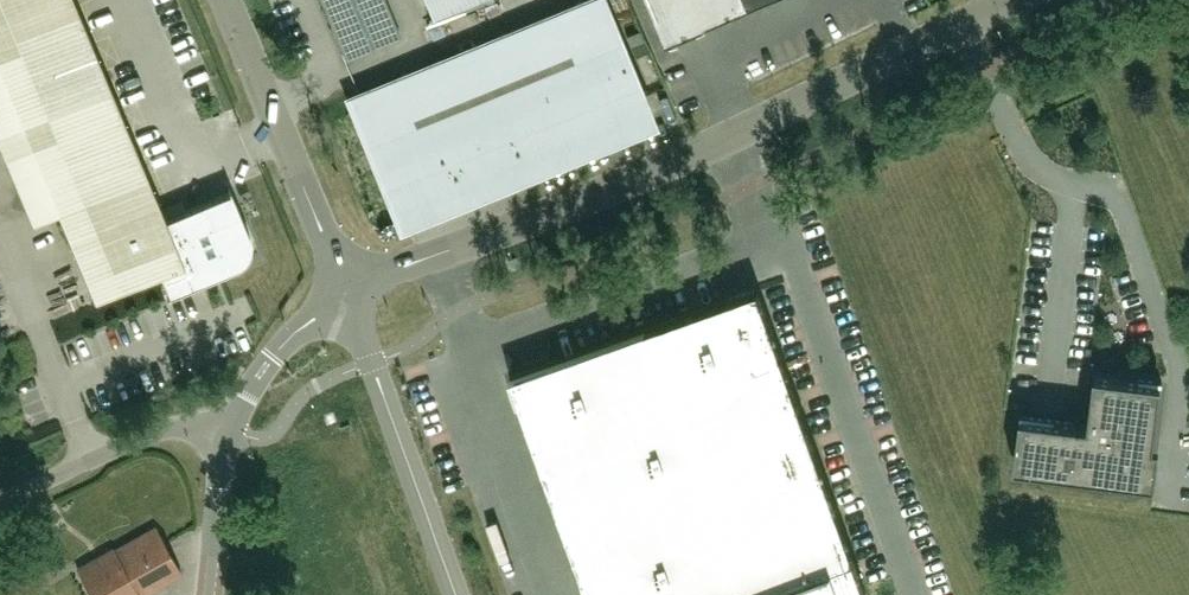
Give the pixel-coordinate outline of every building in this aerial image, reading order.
[(240,213),(230,188),(228,189),(230,191),(165,218),(74,0),(0,0),(0,71),(96,300),(161,273),(169,293),(167,294),(167,296),(236,267),(239,266),(241,264),(243,263),(245,261),(246,259),(248,257),(249,255),(250,253),(251,250),(251,248),(251,245),(251,243),(251,240),(250,238),(250,235),(240,213)] [(390,0),(326,0),(346,59),(403,40),(390,0)] [(662,43),(749,6),(764,0),(643,0),(662,43)] [(407,207),(526,158),(646,109),(604,6),(364,103),(407,207)] [(510,377),(588,594),(863,594),(867,594),(758,289),(510,377)] [(1160,445),(1155,445),(1162,382),(1095,373),(1088,424),(1021,416),(1014,466),(1155,484),(1160,445)] [(93,594),(143,594),(182,574),(156,526),(114,549),(113,547),(77,567),(93,594)]
